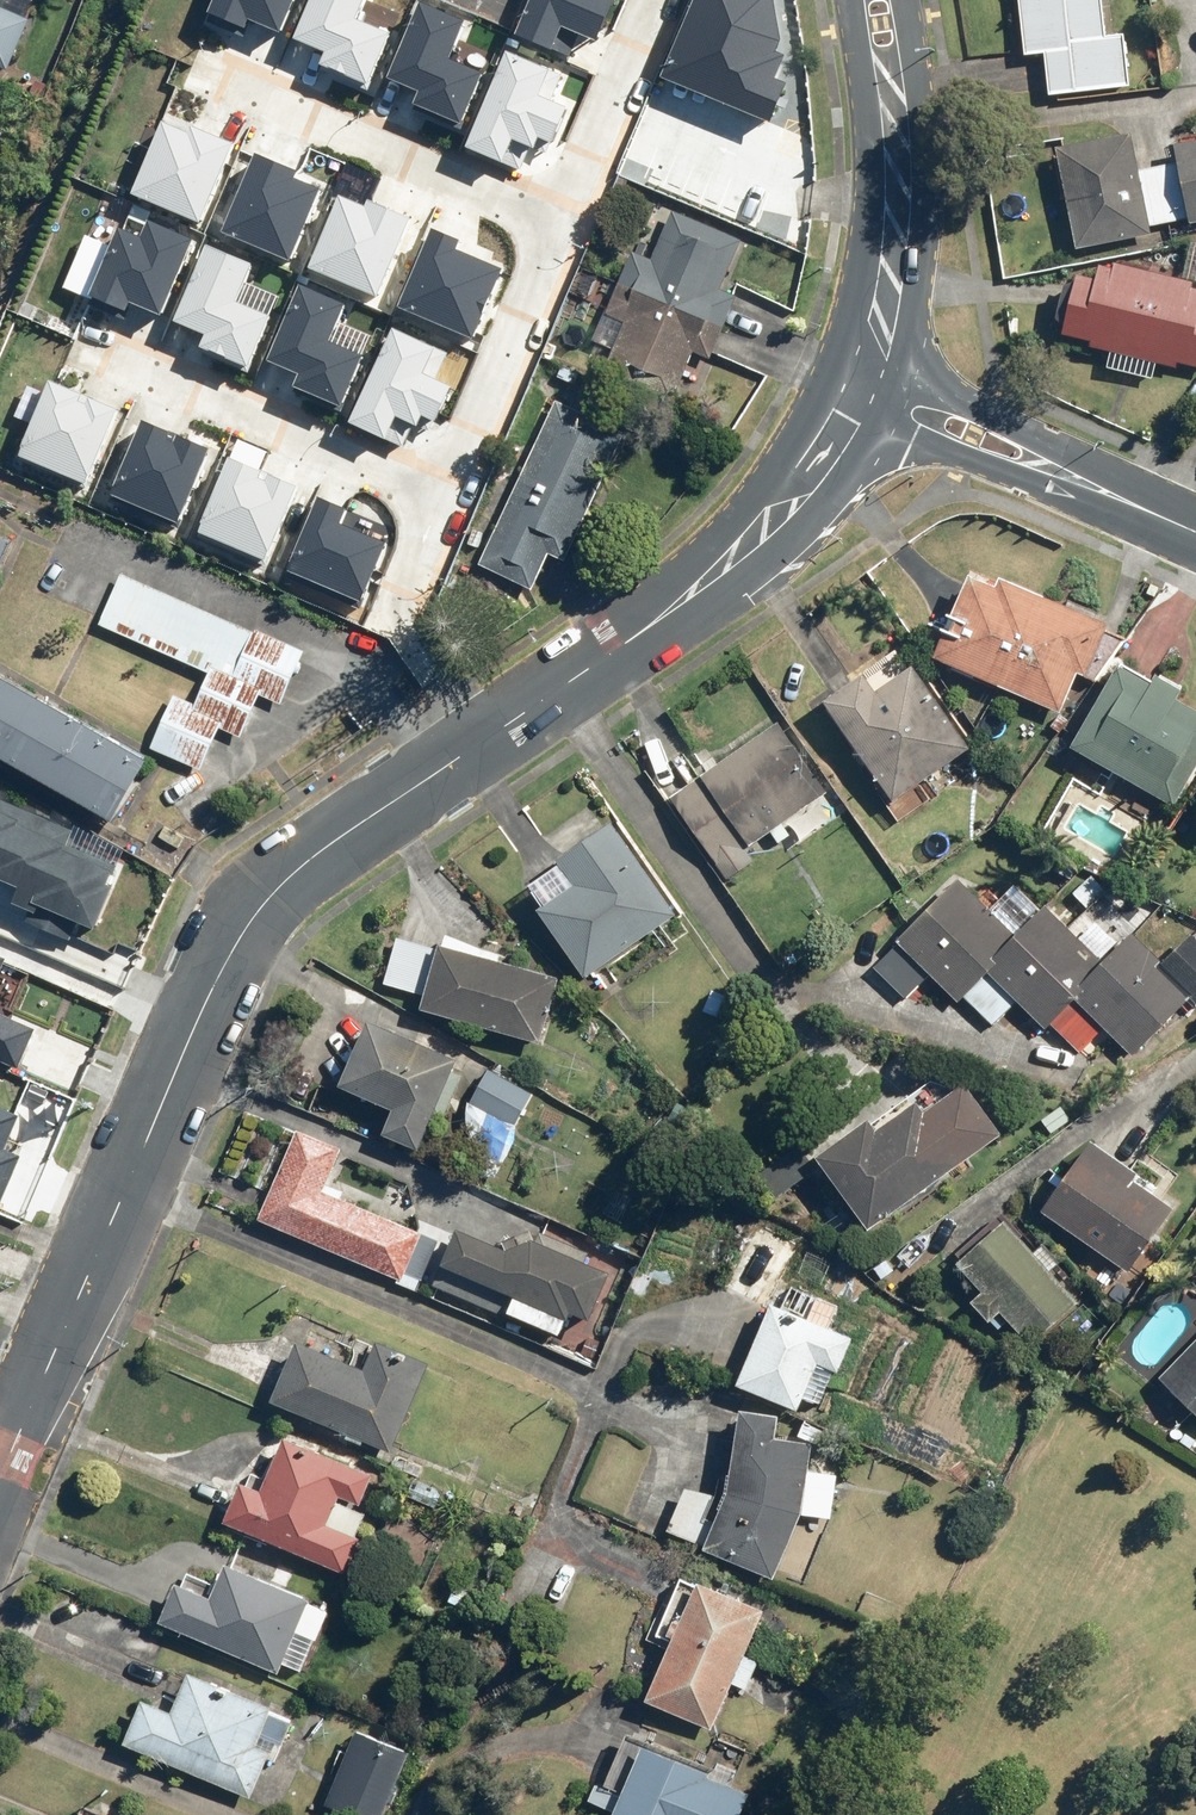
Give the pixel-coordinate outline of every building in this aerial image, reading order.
[(10,73),(33,22),(2,8),(6,0),(0,0),(0,69),(10,73)] [(213,15),(250,30),(254,21),(286,34),(300,0),(219,0),(213,15)] [(330,53),(324,66),(373,86),(394,34),(362,21),(370,0),(315,0),(299,41),(330,53)] [(520,36),(556,51),(566,28),(600,42),(618,0),(535,0),(520,36)] [(773,124),(790,84),(778,80),(788,57),(779,53),(783,42),(776,0),(698,0),(665,79),(773,124)] [(1028,58),(1048,56),(1052,93),(1129,85),(1124,37),(1107,38),(1102,0),(1022,0),(1028,58)] [(392,81),(423,93),(418,105),(465,124),(485,72),(455,60),(470,21),(424,2),(392,81)] [(470,149),(507,164),(517,141),(538,150),(543,139),(555,144),(571,108),(555,101),(566,75),(510,52),(470,149)] [(193,133),(167,122),(136,195),(205,224),(238,144),(196,126),(193,133)] [(1179,145),(1182,164),(1141,172),(1135,135),(1062,149),(1063,157),(1053,159),(1056,178),(1067,176),(1081,250),(1154,237),(1152,229),(1195,221),(1195,142),(1179,145)] [(303,172),(260,154),(227,233),(294,261),(323,190),(300,181),(303,172)] [(414,219),(372,201),(369,207),(343,196),(312,270),(381,298),(414,219)] [(633,252),(620,285),(725,329),(738,296),(722,290),(743,240),(674,211),(653,260),(633,252)] [(199,240),(153,221),(146,238),(124,228),(115,248),(94,297),(96,297),(131,312),(134,304),(166,317),(199,240)] [(465,241),(435,228),(401,309),(477,340),(506,270),(461,251),(465,241)] [(94,297),(115,248),(88,236),(66,288),(95,300),(96,297),(94,297)] [(257,264),(211,245),(179,323),(210,336),(204,349),(253,368),(274,316),(272,316),(241,303),(250,283),(257,264)] [(1156,366),(1179,372),(1181,365),(1195,369),(1195,285),(1117,264),(1115,271),(1097,266),(1093,282),(1079,278),(1064,335),(1092,342),(1091,349),(1119,356),(1115,371),(1153,381),(1156,366)] [(281,296),(250,283),(241,303),(272,316),(281,296)] [(305,285),(272,361),(304,375),(298,387),(346,407),(368,356),(365,355),(336,342),(344,323),(352,305),(305,285)] [(642,371),(635,387),(673,403),(694,353),(711,360),(725,329),(620,285),(610,310),(607,316),(625,323),(613,350),(610,358),(642,371)] [(607,316),(610,310),(607,309),(593,341),(613,350),(625,323),(607,316)] [(336,342),(365,355),(373,336),(344,323),(336,342)] [(439,423),(456,386),(439,379),(451,353),(397,328),(353,424),(390,440),(401,417),(422,427),(426,417),(439,423)] [(122,409),(54,381),(49,394),(36,425),(23,456),(91,484),(122,409)] [(36,425),(49,394),(30,386),(17,417),(36,425)] [(483,568),(533,592),(551,554),(568,562),(628,432),(560,401),(483,568)] [(214,448),(146,421),(115,496),(183,524),(214,448)] [(301,486),(233,458),(202,533),(270,561),(301,486)] [(351,509),(322,497),(290,572),(365,603),(391,544),(345,524),(351,509)] [(15,545),(0,538),(0,576),(15,545)] [(1064,713),(1080,675),(1097,682),(1123,645),(1097,634),(1101,624),(975,572),(938,661),(1064,713)] [(246,743),(265,699),(285,708),(308,654),(123,576),(101,629),(210,676),(198,705),(177,695),(153,751),(205,774),(222,733),(246,743)] [(902,825),(933,805),(921,787),(978,751),(913,649),(826,704),(902,825)] [(1181,699),(1186,691),(1163,676),(1157,685),(1123,664),(1072,746),(1174,809),(1195,774),(1195,709),(1181,699)] [(119,824),(155,762),(0,674),(0,756),(119,824)] [(672,801),(727,883),(763,859),(755,847),(793,822),(806,842),(848,813),(788,723),(672,801)] [(69,842),(76,828),(0,793),(0,883),(16,890),(10,903),(31,912),(35,904),(88,929),(118,865),(69,842)] [(684,914),(618,822),(526,889),(592,980),(684,914)] [(1096,876),(1074,897),(1090,913),(1112,892),(1096,876)] [(935,975),(963,1004),(969,998),(995,1025),(1019,1000),(1047,1029),(1054,1022),(1081,1050),(1105,1028),(1137,1060),(1195,1004),(1195,1005),(1195,932),(1160,967),(1136,943),(1110,968),(1050,906),(1020,936),(962,878),(872,966),(907,1003),(935,975)] [(389,990),(432,1002),(429,1013),(542,1044),(560,979),(446,948),(446,951),(402,939),(389,990)] [(11,960),(0,955),(0,984),(11,960)] [(23,1071),(41,1030),(0,1013),(0,1061),(23,1071)] [(398,1115),(388,1137),(421,1150),(459,1061),(373,1024),(344,1092),(398,1115)] [(535,1095),(488,1070),(469,1106),(516,1131),(535,1095)] [(1004,1136),(966,1086),(931,1112),(922,1100),(886,1128),(878,1118),(821,1161),(877,1233),(1004,1136)] [(21,1157),(1,1148),(16,1116),(0,1108),(0,1203),(21,1157)] [(401,1282),(422,1235),(344,1201),(347,1195),(330,1187),(346,1152),(302,1132),(263,1221),(401,1282)] [(1095,1143),(1045,1212),(1133,1276),(1183,1207),(1095,1143)] [(520,1298),(512,1315),(566,1339),(577,1315),(593,1322),(613,1275),(537,1243),(541,1235),(470,1205),(444,1265),(520,1298)] [(1009,1222),(962,1262),(989,1294),(975,1305),(992,1324),(1005,1313),(1033,1347),(1081,1307),(1052,1273),(1063,1264),(1046,1244),(1036,1254),(1009,1222)] [(740,1387),(801,1415),(824,1365),(843,1373),(857,1341),(776,1305),(740,1387)] [(365,1374),(301,1346),(276,1403),(396,1455),(434,1368),(378,1343),(365,1374)] [(1165,1379),(1195,1409),(1195,1347),(1165,1379)] [(774,1581),(803,1518),(833,1523),(840,1476),(810,1472),(814,1446),(783,1441),(786,1418),(746,1412),(732,1507),(711,1553),(774,1581)] [(350,1572),(363,1541),(357,1538),(383,1476),(269,1429),(231,1522),(350,1572)] [(416,1479),(408,1499),(439,1512),(448,1492),(416,1479)] [(212,1598),(181,1584),(163,1625),(282,1677),(286,1669),(305,1677),(331,1617),(313,1608),(316,1602),(228,1563),(212,1598)] [(674,1642),(678,1644),(651,1705),(712,1732),(732,1687),(748,1694),(761,1665),(745,1658),(765,1613),(685,1577),(676,1600),(667,1596),(647,1640),(670,1650),(674,1642)] [(254,1799),(270,1762),(284,1769),(304,1721),(191,1673),(172,1716),(143,1704),(125,1745),(254,1799)] [(359,1732),(329,1807),(348,1814),(387,1814),(412,1754),(359,1732)] [(755,1791),(646,1748),(619,1814),(746,1814),(755,1791)]
